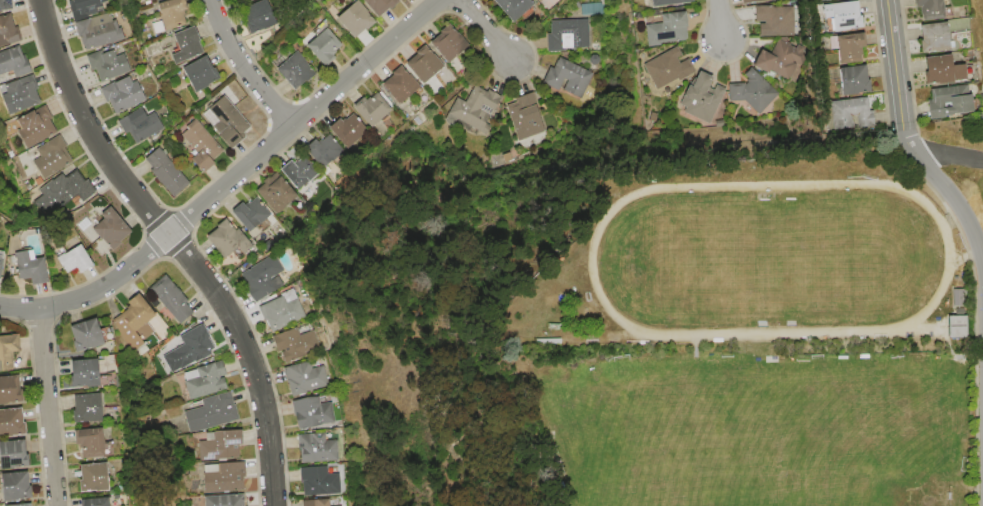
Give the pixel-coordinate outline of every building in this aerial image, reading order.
[(12,9),(0,11),(0,0),(10,0),(12,9)] [(72,5),(70,0),(104,0),(93,3),(96,12),(71,19),(68,6),(72,5)] [(155,4),(168,0),(181,0),(184,9),(181,10),(183,15),(181,15),(183,24),(152,34),(149,23),(159,20),(155,4)] [(244,7),(260,0),(265,0),(273,19),(253,28),(244,7)] [(353,0),(371,21),(362,30),(360,28),(348,39),(331,19),(353,0)] [(372,17),(357,0),(391,0),(372,17)] [(509,21),(491,0),(529,0),(531,2),(509,21)] [(818,3),(844,0),(853,0),(855,14),(858,14),(859,27),(828,30),(826,15),(819,16),(818,3)] [(912,7),(911,0),(938,0),(940,17),(918,19),(916,7),(912,7)] [(758,36),(758,21),(754,21),(754,6),(771,5),(771,6),(791,6),(792,35),(758,36)] [(683,39),(657,41),(657,45),(644,46),(642,24),(658,22),(657,12),(680,10),(683,39)] [(83,51),(74,23),(108,12),(111,21),(113,20),(116,28),(119,27),(123,38),(83,51)] [(21,41),(0,47),(0,16),(12,13),(18,34),(19,33),(21,41)] [(546,51),(545,34),(550,34),(550,20),(588,19),(588,48),(564,48),(565,51),(546,51)] [(942,19),(945,48),(917,51),(916,38),(918,38),(916,22),(942,19)] [(464,44),(445,61),(428,42),(438,34),(436,32),(445,23),(464,44)] [(170,35),(191,26),(198,41),(197,42),(201,53),(172,66),(167,56),(177,52),(170,35)] [(339,44),(328,54),(332,58),(320,68),(301,46),(324,27),(339,44)] [(836,62),(832,34),(860,31),(862,45),(856,46),(858,59),(836,62)] [(751,64),(758,49),(772,55),(775,50),(772,49),(777,39),(802,52),(788,82),(751,64)] [(440,64),(420,83),(403,64),(413,55),(412,54),(422,44),(440,64)] [(14,70),(0,75),(0,53),(20,46),(24,56),(27,55),(33,72),(16,78),(14,70)] [(672,46),(678,55),(674,57),(677,63),(685,59),(692,71),(676,80),(675,77),(655,89),(641,63),(672,46)] [(128,72),(98,83),(92,68),(90,69),(84,55),(98,50),(99,54),(113,49),(116,56),(121,54),(128,72)] [(295,51),(312,71),(291,89),(274,70),(295,51)] [(920,55),(947,52),(948,64),(960,62),(962,78),(923,83),(920,55)] [(202,56),(215,79),(192,92),(179,70),(202,56)] [(557,57),(579,66),(567,94),(542,84),(549,67),(553,68),(557,57)] [(835,66),(860,63),(862,79),(865,79),(867,91),(838,94),(835,66)] [(399,65),(417,86),(396,104),(379,85),(390,75),(389,74),(399,65)] [(727,86),(743,86),(747,81),(742,76),(750,68),(776,95),(757,114),(741,98),(727,98),(727,86)] [(709,76),(702,92),(707,94),(703,104),(680,95),(685,84),(689,85),(695,70),(709,76)] [(12,115),(0,91),(0,89),(30,74),(43,103),(36,106),(35,103),(12,115)] [(114,113),(108,100),(104,102),(98,89),(127,76),(130,83),(136,81),(144,100),(114,113)] [(471,85),(485,92),(486,89),(502,97),(483,134),(445,114),(454,97),(463,101),(471,85)] [(926,118),(924,101),(927,101),(926,88),(948,86),(948,94),(965,92),(966,110),(944,112),(944,116),(926,118)] [(375,92),(390,108),(367,128),(348,107),(360,96),(364,101),(375,92)] [(533,93),(543,125),(516,134),(506,105),(515,102),(514,99),(533,93)] [(198,116),(221,96),(236,113),(224,124),(238,140),(228,150),(198,116)] [(864,96),(866,112),(842,115),(840,99),(864,96)] [(25,149),(12,124),(44,107),(58,132),(25,149)] [(135,142),(129,132),(124,135),(116,122),(131,113),(136,122),(152,112),(161,127),(135,142)] [(351,112),(365,127),(343,147),(326,128),(337,118),(341,122),(351,112)] [(192,119),(221,151),(209,162),(211,163),(200,173),(187,159),(193,154),(176,136),(183,130),(182,128),(192,119)] [(340,151),(320,168),(302,147),(314,136),(317,140),(324,133),(340,151)] [(44,180),(32,162),(41,157),(37,150),(60,136),(67,147),(65,148),(74,161),(44,180)] [(155,147),(185,182),(169,196),(148,171),(151,169),(142,159),(155,147)] [(286,160),(301,176),(290,185),(276,169),(286,160)] [(39,189),(64,172),(68,178),(78,172),(85,183),(88,181),(95,192),(83,200),(79,194),(53,211),(39,189)] [(293,196),(273,213),(252,190),(264,179),(266,182),(274,175),(293,196)] [(254,196),(268,212),(246,232),(227,211),(239,201),(243,205),(254,196)] [(113,206),(134,232),(124,240),(126,242),(116,250),(98,227),(107,219),(103,214),(113,206)] [(203,235),(214,226),(213,225),(221,217),(232,229),(234,227),(251,246),(242,254),(233,244),(221,255),(203,235)] [(86,243),(99,265),(84,274),(80,268),(70,274),(60,259),(86,243)] [(5,279),(0,278),(0,250),(8,251),(5,279)] [(49,258),(52,283),(34,285),(33,276),(23,277),(20,252),(34,251),(36,260),(49,258)] [(271,254),(280,270),(266,279),(273,290),(253,302),(237,275),(271,254)] [(152,289),(168,275),(184,294),(183,296),(196,311),(181,324),(152,289)] [(962,305),(962,288),(951,289),(951,305),(962,305)] [(159,315),(137,331),(151,349),(140,357),(112,320),(132,305),(130,302),(142,293),(159,315)] [(270,331),(258,306),(281,295),(285,304),(296,298),(303,312),(297,315),(298,319),(270,331)] [(948,337),(965,337),(965,315),(947,315),(948,337)] [(101,318),(109,344),(78,354),(70,328),(101,318)] [(181,368),(172,351),(184,344),(180,337),(203,324),(217,348),(181,368)] [(270,336),(294,326),(297,336),(311,330),(316,344),(303,350),(305,355),(281,364),(270,336)] [(15,371),(0,372),(0,335),(22,334),(23,352),(14,352),(15,371)] [(75,361),(103,360),(105,387),(77,388),(75,361)] [(281,367),(307,360),(309,369),(323,366),(328,385),(289,396),(281,367)] [(189,400),(185,383),(186,382),(184,373),(198,370),(197,368),(224,361),(228,375),(221,377),(221,379),(226,378),(229,390),(189,400)] [(26,401),(0,403),(0,377),(22,375),(23,389),(25,389),(26,401)] [(230,392),(237,419),(221,423),(222,426),(190,434),(185,413),(205,408),(203,399),(230,392)] [(107,393),(109,422),(79,423),(77,395),(107,393)] [(331,402),(333,422),(293,428),(289,399),(318,395),(319,404),(331,402)] [(28,435),(0,437),(0,410),(24,408),(25,423),(27,423),(28,435)] [(80,431),(109,430),(111,456),(87,457),(86,446),(81,446),(80,431)] [(200,460),(200,442),(206,441),(206,433),(245,432),(246,444),(239,445),(239,459),(200,460)] [(299,462),(298,435),(324,434),(325,441),(337,440),(338,461),(299,462)] [(28,440),(30,466),(4,468),(3,442),(28,440)] [(205,465),(246,463),(246,477),(244,477),(244,492),(206,493),(205,465)] [(115,464),(117,491),(88,493),(87,481),(89,481),(88,465),(115,464)] [(299,468),(327,466),(327,473),(339,473),(340,494),(300,495),(299,468)] [(3,475),(33,473),(35,497),(5,499),(3,475)] [(244,495),(245,505),(206,505),(205,496),(244,495)] [(107,497),(81,498),(81,505),(108,505),(107,497)]
